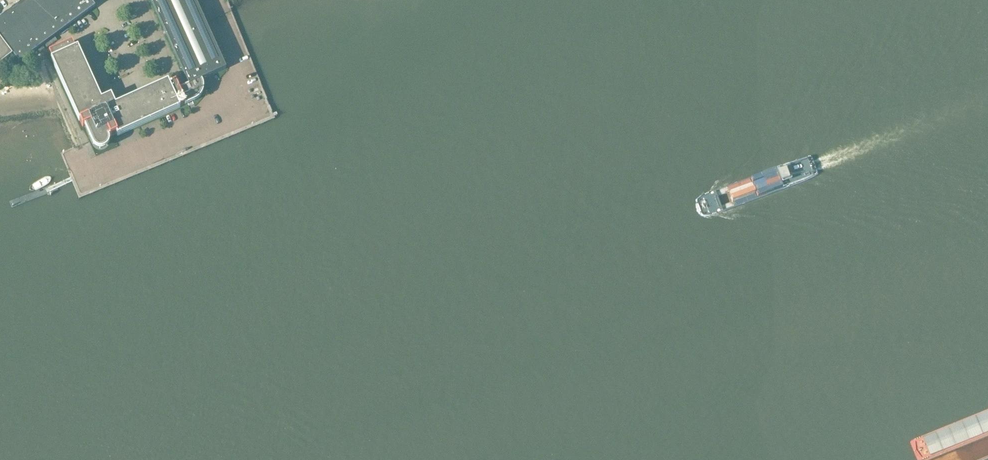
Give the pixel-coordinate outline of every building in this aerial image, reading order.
[(79,18),(95,7),(90,0),(24,0),(0,18),(0,37),(19,62),(79,18)] [(205,23),(195,0),(150,0),(188,85),(189,86),(202,80),(226,69),(205,23)] [(13,55),(0,38),(0,64),(13,55)] [(115,105),(111,95),(101,99),(78,47),(75,48),(72,42),(60,47),(49,53),(52,59),(51,59),(79,122),(80,121),(83,128),(84,127),(92,145),(93,146),(94,147),(95,148),(97,149),(98,150),(100,150),(101,150),(103,150),(104,149),(105,148),(107,147),(108,146),(108,145),(109,144),(109,142),(109,141),(109,139),(109,138),(116,134),(117,136),(180,108),(179,107),(185,105),(185,106),(190,103),(195,101),(196,101),(197,100),(198,99),(200,98),(200,97),(201,96),(202,95),(202,94),(203,92),(203,91),(203,89),(203,88),(203,86),(203,85),(203,83),(202,82),(202,80),(189,86),(188,85),(179,89),(175,81),(169,84),(168,81),(115,105)]
